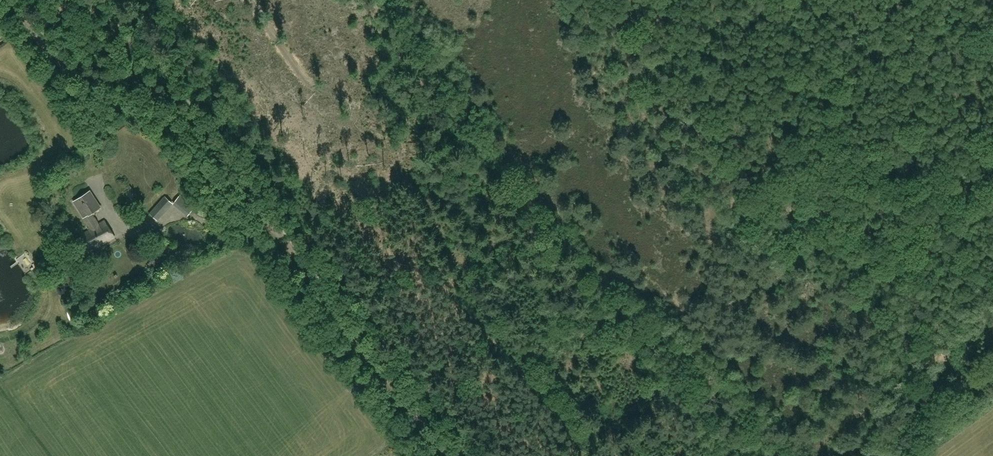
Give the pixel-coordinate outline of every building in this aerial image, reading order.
[(82,235),(92,250),(115,237),(105,221),(98,225),(91,213),(100,207),(90,191),(76,200),(77,202),(75,204),(84,218),(84,217),(92,229),(82,235)] [(174,204),(188,215),(188,214),(195,206),(181,195),(174,204)] [(151,213),(157,219),(172,203),(165,197),(151,213)]
